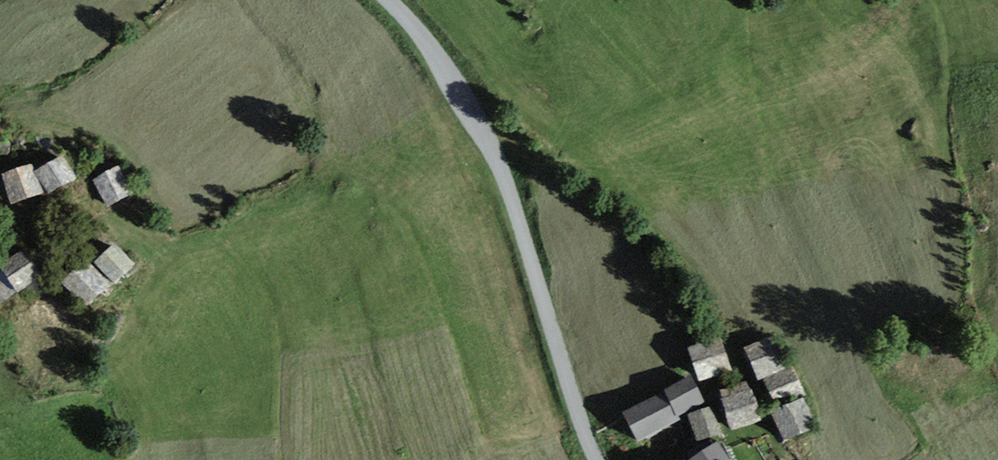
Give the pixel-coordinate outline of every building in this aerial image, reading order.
[(62,165),(39,178),(53,203),(76,190),(62,165)] [(10,211),(37,203),(28,175),(1,183),(10,211)] [(120,175),(95,187),(109,217),(134,205),(120,175)] [(115,253),(98,269),(117,290),(135,274),(115,253)] [(40,282),(23,259),(0,276),(0,306),(2,309),(40,282)] [(66,287),(86,314),(108,298),(88,271),(66,287)] [(776,341),(747,353),(760,385),(766,382),(789,372),(776,341)] [(721,342),(690,353),(701,386),(732,375),(721,342)] [(792,371),(766,382),(778,410),(804,399),(792,371)] [(626,420),(639,444),(706,407),(693,383),(626,420)] [(746,386),(719,397),(734,437),(762,427),(746,386)] [(805,405),(771,419),(782,446),(816,433),(805,405)] [(721,438),(712,415),(690,422),(699,446),(721,438)] [(700,459),(737,459),(727,443),(700,459)]
